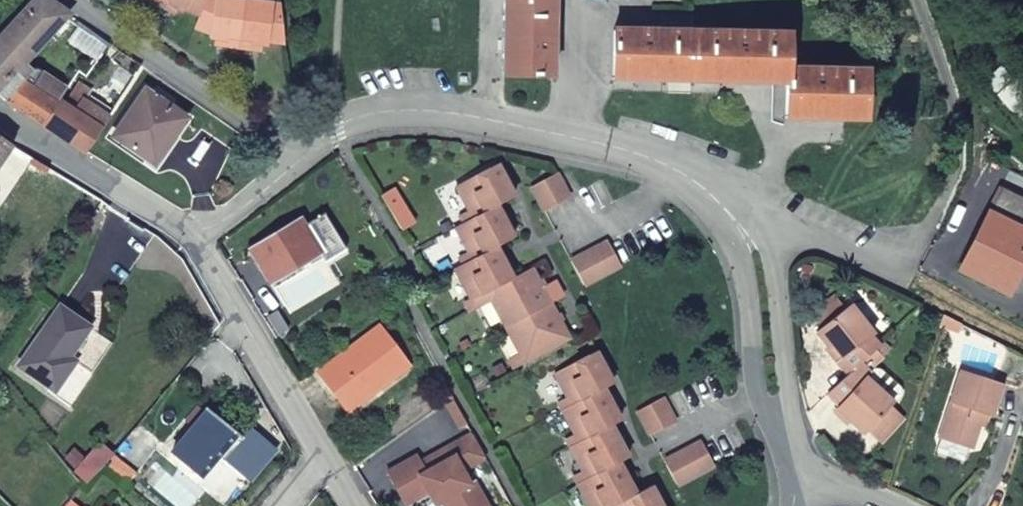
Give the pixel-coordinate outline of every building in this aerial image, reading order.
[(49,0),(36,0),(0,39),(0,92),(7,98),(24,78),(16,73),(26,61),(71,16),(49,0)] [(168,7),(172,2),(184,10),(186,6),(202,12),(207,0),(159,0),(168,7)] [(202,12),(197,25),(212,31),(211,36),(225,38),(224,44),(237,46),(244,0),(207,0),(202,12)] [(257,0),(244,0),(237,46),(252,49),(253,43),(267,45),(267,41),(283,43),(280,4),(257,0)] [(559,0),(510,0),(508,75),(557,76),(558,28),(559,0)] [(653,30),(617,29),(616,78),(788,82),(788,116),(829,116),(865,117),(866,70),(789,68),(790,32),(653,30)] [(16,73),(24,78),(34,67),(26,61),(16,73)] [(32,82),(24,78),(7,98),(24,111),(49,126),(63,104),(61,103),(72,86),(48,71),(45,75),(39,71),(32,82)] [(83,83),(68,106),(75,110),(85,95),(89,97),(94,90),(83,83)] [(190,116),(144,84),(109,135),(155,166),(190,116)] [(63,104),(49,126),(86,149),(110,110),(89,97),(85,95),(75,110),(68,106),(63,104)] [(53,164),(1,133),(0,134),(0,170),(11,153),(46,175),(53,164)] [(498,164),(458,185),(470,208),(458,214),(463,223),(501,204),(515,196),(504,176),(498,164)] [(554,172),(529,185),(541,208),(573,191),(561,169),(554,172)] [(403,230),(417,222),(396,186),(382,194),(403,230)] [(1022,255),(1022,199),(996,186),(957,267),(1006,290),(1022,255)] [(506,213),(501,204),(463,223),(456,226),(469,250),(460,255),(464,263),(499,244),(517,235),(506,213)] [(302,215),(247,248),(270,287),(321,256),(325,263),(347,249),(325,212),(307,223),(302,215)] [(621,259),(608,236),(569,258),(585,288),(625,266),(621,259)] [(505,256),(499,244),(464,263),(454,268),(471,300),(516,277),(505,256)] [(533,268),(516,277),(471,300),(465,303),(469,312),(493,299),(507,326),(553,302),(564,296),(555,279),(542,286),(540,281),(533,268)] [(816,324),(840,305),(832,296),(808,314),(816,324)] [(876,342),(847,300),(840,305),(816,324),(810,329),(819,340),(846,372),(873,345),(876,342)] [(562,320),(553,302),(507,326),(521,352),(509,358),(515,369),(572,339),(562,320)] [(112,342),(60,307),(20,365),(56,390),(77,360),(93,371),(112,342)] [(278,339),(291,331),(277,309),(263,317),(278,339)] [(961,323),(941,313),(939,324),(956,333),(961,323)] [(380,322),(313,369),(346,415),(413,368),(380,322)] [(846,372),(826,392),(835,399),(830,404),(839,413),(860,434),(865,429),(887,406),(899,393),(899,385),(879,367),(870,366),(883,355),(873,345),(846,372)] [(605,368),(596,351),(556,373),(568,396),(558,402),(564,412),(606,389),(614,385),(605,368)] [(960,369),(937,437),(973,449),(981,425),(991,428),(1005,384),(960,369)] [(611,398),(606,389),(564,412),(575,434),(565,439),(571,449),(614,425),(623,420),(611,398)] [(638,411),(651,435),(682,418),(669,394),(638,411)] [(467,424),(453,398),(446,403),(459,428),(467,424)] [(899,417),(887,406),(865,429),(877,442),(887,430),(899,417)] [(203,479),(223,456),(225,459),(242,439),(207,409),(204,413),(197,407),(186,419),(193,425),(170,451),(203,479)] [(618,433),(614,425),(571,449),(583,470),(573,476),(578,484),(621,461),(631,455),(618,433)] [(471,431),(421,460),(416,452),(386,470),(406,505),(428,493),(436,505),(437,505),(441,504),(442,505),(491,505),(469,466),(485,457),(471,431)] [(702,439),(665,459),(681,488),(718,467),(702,439)] [(102,463),(112,451),(101,442),(86,459),(75,448),(63,460),(84,484),(102,463)] [(137,471),(112,451),(102,463),(127,483),(137,471)] [(621,461),(578,484),(590,505),(610,505),(638,492),(626,471),(621,461)] [(638,492),(610,505),(665,505),(661,498),(653,484),(638,492)]
